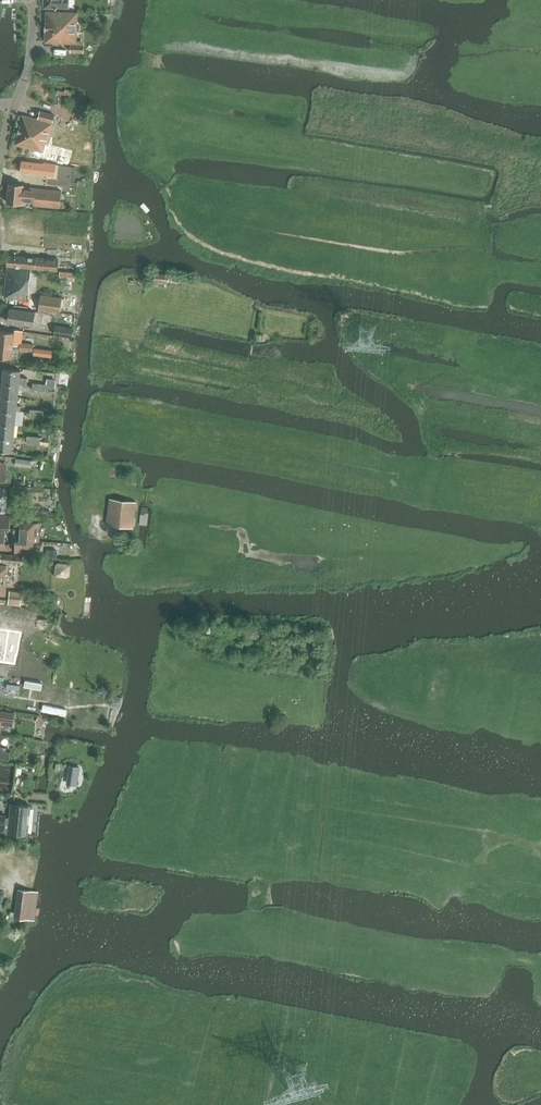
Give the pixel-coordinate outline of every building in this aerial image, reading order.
[(76,43),(76,41),(77,12),(46,11),(45,42),(71,43),(76,43)] [(71,52),(83,53),(84,42),(76,41),(76,43),(71,43),(71,52)] [(15,144),(43,152),(45,144),(47,144),(54,115),(40,111),(38,119),(23,115),(15,144)] [(42,174),(54,174),(54,170),(65,171),(65,170),(84,173),(85,168),(66,165),(44,161),(44,163),(22,160),(21,171),(42,174)] [(7,203),(25,204),(25,199),(34,200),(33,205),(60,208),(62,191),(23,187),(24,185),(9,184),(7,203)] [(59,260),(36,258),(8,256),(7,266),(35,269),(58,271),(59,260)] [(29,279),(30,269),(7,267),(5,298),(27,300),(28,291),(33,291),(34,279),(29,279)] [(59,279),(74,281),(75,273),(60,271),(59,279)] [(155,281),(168,282),(168,274),(156,273),(155,281)] [(39,310),(60,313),(62,298),(41,295),(39,310)] [(8,323),(33,326),(35,312),(10,308),(8,323)] [(54,334),(72,336),(73,328),(55,325),(54,334)] [(13,346),(15,333),(0,331),(0,344),(13,346)] [(12,359),(13,346),(0,344),(0,357),(12,359)] [(3,382),(19,384),(24,384),(25,378),(20,378),(21,370),(4,369),(3,382)] [(18,391),(19,384),(3,382),(1,396),(18,398),(18,397),(22,397),(23,392),(18,391)] [(0,409),(21,411),(21,406),(17,405),(18,398),(1,396),(0,409)] [(22,424),(24,411),(21,411),(0,409),(0,410),(0,423),(15,424),(22,424)] [(13,438),(14,437),(18,438),(18,432),(14,432),(15,424),(0,423),(0,436),(13,438)] [(12,451),(13,438),(0,436),(0,450),(12,451)] [(27,443),(38,444),(38,437),(27,436),(27,443)] [(44,445),(48,445),(49,438),(38,437),(38,444),(44,445)] [(15,465),(31,466),(32,459),(16,457),(15,465)] [(23,499),(32,499),(32,494),(44,495),(44,488),(24,487),(23,499)] [(107,524),(133,527),(136,502),(110,499),(107,524)] [(11,519),(11,515),(0,514),(0,526),(6,526),(6,528),(10,528),(10,526),(11,519)] [(21,521),(21,527),(20,532),(40,533),(41,523),(40,523),(41,517),(33,516),(32,522),(22,521),(21,521)] [(39,541),(40,533),(20,532),(20,540),(39,541)] [(15,553),(33,554),(34,542),(39,542),(39,541),(20,540),(16,540),(15,553)] [(1,561),(23,563),(23,556),(1,554),(1,561)] [(55,575),(69,576),(70,563),(56,562),(55,575)] [(8,604),(20,605),(21,594),(9,593),(8,604)] [(17,606),(16,619),(26,620),(27,607),(17,606)] [(7,643),(12,610),(0,608),(0,642),(7,643)] [(10,677),(45,682),(48,664),(13,659),(10,677)] [(68,709),(43,704),(42,711),(66,716),(68,709)] [(0,735),(2,724),(11,726),(12,721),(13,721),(14,713),(1,711),(0,719),(0,735)] [(35,721),(42,726),(46,721),(39,716),(35,721)] [(2,735),(0,735),(0,759),(9,760),(10,752),(3,751),(4,747),(0,747),(2,735)] [(8,833),(28,835),(30,806),(11,804),(8,833)] [(15,916),(27,918),(31,891),(19,889),(15,916)] [(34,919),(39,892),(31,891),(27,918),(34,919)]
